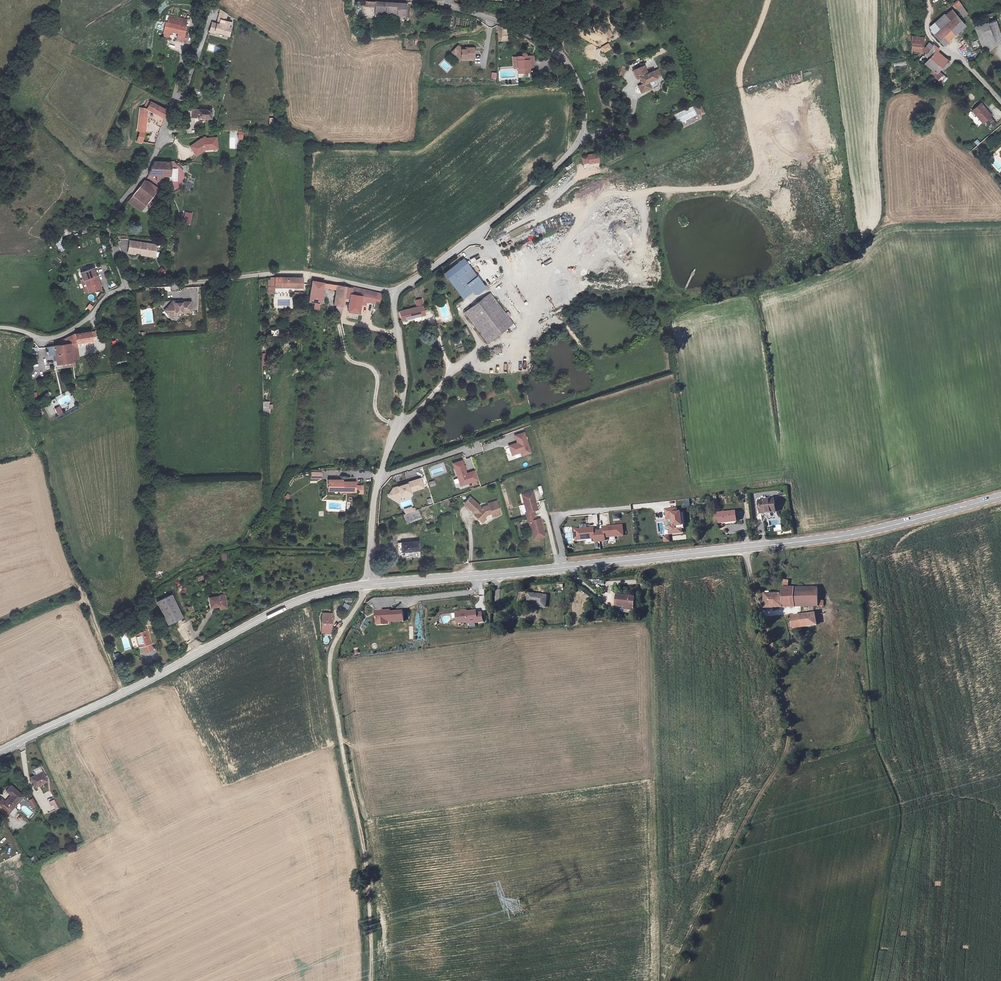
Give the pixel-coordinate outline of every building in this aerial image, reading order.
[(953,4),(964,18),(969,13),(959,0),(957,0),(953,4)] [(407,5),(375,2),(375,8),(383,8),(384,15),(403,17),(406,17),(407,5)] [(947,9),(950,13),(958,22),(962,19),(951,6),(947,9)] [(928,38),(938,47),(959,28),(948,16),(942,21),(944,23),(928,38)] [(231,35),(233,23),(226,21),(219,19),(218,24),(213,23),(211,33),(216,34),(217,32),(231,35)] [(165,23),(163,35),(170,37),(172,31),(180,33),(179,39),(186,40),(188,34),(185,33),(186,26),(165,23)] [(988,24),(980,27),(991,44),(997,42),(988,24)] [(970,56),(971,56),(974,56),(976,55),(977,54),(978,49),(991,44),(980,27),(968,30),(974,48),(972,47),(969,49),(968,51),(969,54),(970,56)] [(905,45),(903,55),(913,57),(914,47),(905,45)] [(928,79),(939,65),(930,56),(934,53),(929,48),(927,50),(923,46),(917,53),(924,59),(919,64),(926,72),(924,74),(928,79)] [(473,58),(473,48),(465,48),(465,49),(461,49),(458,47),(452,53),(460,60),(465,60),(465,59),(473,58)] [(530,59),(517,59),(518,71),(527,71),(527,64),(531,63),(530,59)] [(643,67),(633,71),(635,78),(639,77),(641,83),(636,85),(639,92),(649,88),(647,81),(655,78),(654,77),(658,76),(656,70),(652,72),(652,71),(646,73),(643,67)] [(147,109),(163,118),(166,111),(151,102),(148,107),(145,106),(143,109),(140,108),(137,130),(139,130),(138,142),(142,142),(144,131),(147,109)] [(702,106),(695,109),(699,117),(705,114),(702,106)] [(975,106),(966,113),(977,126),(985,119),(975,106)] [(214,118),(214,111),(195,110),(195,117),(214,118)] [(675,115),(679,124),(684,122),(680,113),(675,115)] [(215,147),(215,139),(203,139),(191,146),(197,156),(206,150),(213,150),(215,147)] [(583,166),(600,164),(599,154),(582,156),(583,166)] [(156,161),(152,173),(173,175),(174,162),(156,161)] [(169,189),(177,189),(177,176),(169,177),(169,180),(166,180),(166,186),(169,186),(169,189)] [(147,180),(136,196),(149,204),(160,189),(147,180)] [(191,225),(193,213),(186,212),(184,223),(191,225)] [(510,234),(511,237),(521,231),(519,228),(510,234)] [(55,241),(60,253),(66,250),(61,239),(55,241)] [(158,253),(159,244),(132,241),(130,253),(138,254),(138,253),(144,253),(145,253),(145,255),(153,256),(153,252),(158,253)] [(467,262),(445,277),(460,300),(482,285),(467,262)] [(162,276),(166,272),(162,267),(157,271),(162,276)] [(82,273),(90,293),(102,288),(94,268),(82,273)] [(303,288),(303,277),(271,277),(271,288),(303,288)] [(356,315),(360,290),(337,285),(336,289),(310,283),(308,303),(313,304),(312,312),(317,312),(321,290),(332,293),(331,305),(345,308),(344,313),(356,315)] [(374,294),(360,290),(356,315),(370,317),(374,294)] [(489,294),(463,312),(485,343),(511,325),(489,294)] [(417,307),(398,311),(400,320),(423,316),(421,306),(420,299),(415,300),(417,307)] [(175,313),(179,313),(191,312),(190,302),(181,303),(181,301),(178,302),(179,303),(175,303),(173,302),(164,311),(168,316),(171,313),(173,315),(175,313)] [(553,311),(566,306),(564,302),(551,307),(553,311)] [(93,332),(77,334),(70,337),(71,343),(78,343),(94,341),(93,332)] [(62,344),(57,345),(59,362),(73,361),(71,344),(71,343),(70,337),(63,341),(62,344)] [(265,353),(261,353),(262,367),(273,366),(272,362),(266,362),(265,353)] [(273,403),(263,403),(263,411),(273,411),(273,403)] [(60,406),(54,409),(57,416),(63,413),(60,406)] [(520,454),(521,457),(532,454),(525,432),(514,435),(517,443),(508,445),(512,456),(520,454)] [(452,463),(460,487),(479,481),(475,470),(467,473),(463,460),(452,463)] [(411,493),(425,489),(422,478),(409,481),(410,483),(387,490),(390,502),(412,496),(411,493)] [(341,484),(329,483),(329,491),(339,492),(338,495),(355,495),(355,497),(361,498),(362,490),(355,490),(355,486),(341,486),(341,484)] [(523,496),(512,500),(517,517),(516,518),(518,522),(519,527),(520,527),(525,544),(536,541),(532,525),(530,526),(529,524),(527,524),(526,520),(525,515),(527,515),(526,512),(528,512),(523,496)] [(459,501),(454,507),(465,518),(464,519),(468,523),(471,520),(473,521),(476,518),(481,517),(482,520),(490,518),(486,505),(477,508),(477,509),(471,510),(470,512),(468,511),(469,510),(459,501)] [(756,507),(757,519),(769,518),(768,506),(762,506),(761,503),(755,504),(756,507)] [(422,519),(418,509),(414,511),(413,506),(402,510),(407,524),(422,519)] [(670,535),(684,534),(683,512),(679,513),(678,509),(666,510),(666,521),(673,521),(673,526),(670,526),(670,535)] [(732,527),(731,518),(714,520),(715,529),(732,527)] [(595,528),(574,530),(575,543),(606,541),(606,538),(624,537),(624,525),(603,527),(604,531),(595,531),(595,528)] [(417,556),(417,546),(399,546),(399,557),(417,556)] [(782,594),(765,595),(765,609),(823,606),(823,601),(818,601),(818,588),(794,588),(794,582),(783,581),(782,594)] [(546,596),(529,595),(528,604),(537,604),(537,608),(545,608),(546,596)] [(483,600),(483,596),(474,596),(474,604),(479,604),(479,600),(483,600)] [(635,598),(617,596),(616,607),(624,608),(624,611),(633,611),(635,598)] [(170,598),(155,605),(166,627),(181,620),(170,598)] [(217,601),(207,601),(207,610),(218,610),(218,612),(221,612),(223,610),(223,600),(220,600),(220,599),(218,599),(217,601)] [(390,624),(405,623),(405,611),(376,612),(377,627),(390,626),(390,624)] [(456,625),(484,623),(483,612),(478,613),(478,611),(455,612),(456,625)] [(815,614),(792,617),(793,621),(788,622),(790,631),(817,625),(815,614)] [(332,616),(324,616),(323,616),(322,630),(333,631),(333,616),(332,616)] [(140,647),(147,645),(150,644),(146,630),(133,634),(137,648),(140,647)] [(131,648),(128,636),(121,638),(125,650),(131,648)] [(149,652),(147,645),(140,647),(142,654),(149,652)] [(43,772),(31,779),(36,788),(48,781),(43,772)] [(13,788),(9,792),(12,795),(6,803),(3,801),(0,804),(0,806),(10,814),(24,797),(13,788)] [(32,808),(37,806),(34,798),(29,800),(32,808)] [(50,801),(53,810),(58,808),(55,799),(50,801)] [(24,805),(20,809),(31,819),(35,814),(24,805)] [(10,813),(14,817),(20,812),(16,808),(10,813)] [(22,818),(19,821),(23,826),(27,823),(22,818)]
